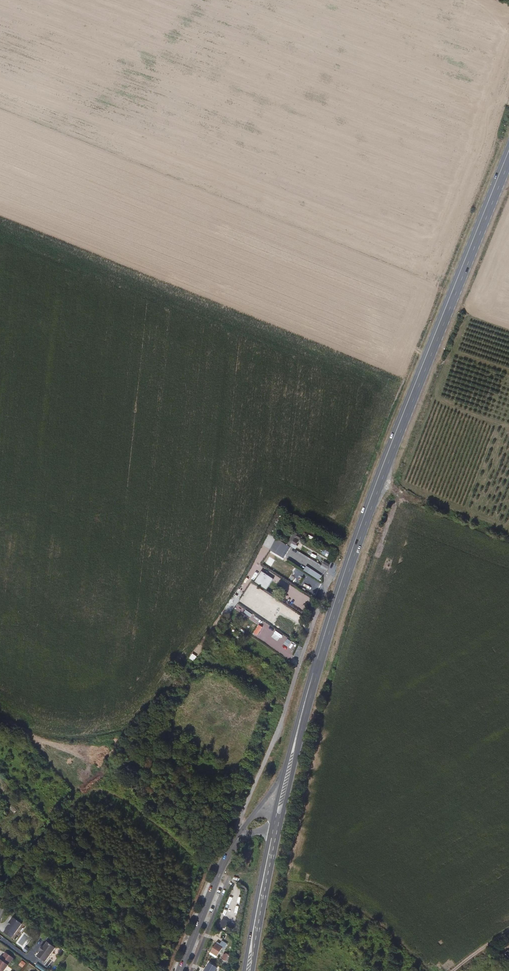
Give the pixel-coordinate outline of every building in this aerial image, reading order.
[(301,536),(298,534),(291,547),(296,550),(298,546),(296,546),(301,536)] [(275,555),(282,558),(288,546),(280,542),(275,555)] [(306,567),(303,572),(320,580),(323,573),(320,571),(320,573),(306,567)] [(257,574),(252,582),(261,587),(266,580),(257,574)] [(13,939),(23,925),(14,918),(4,933),(13,939)] [(60,952),(48,943),(44,947),(43,946),(40,951),(41,952),(37,957),(45,962),(49,958),(53,961),(60,952)] [(217,956),(222,948),(216,944),(211,952),(217,956)] [(6,953),(1,960),(0,960),(0,970),(4,970),(13,959),(6,953)]
